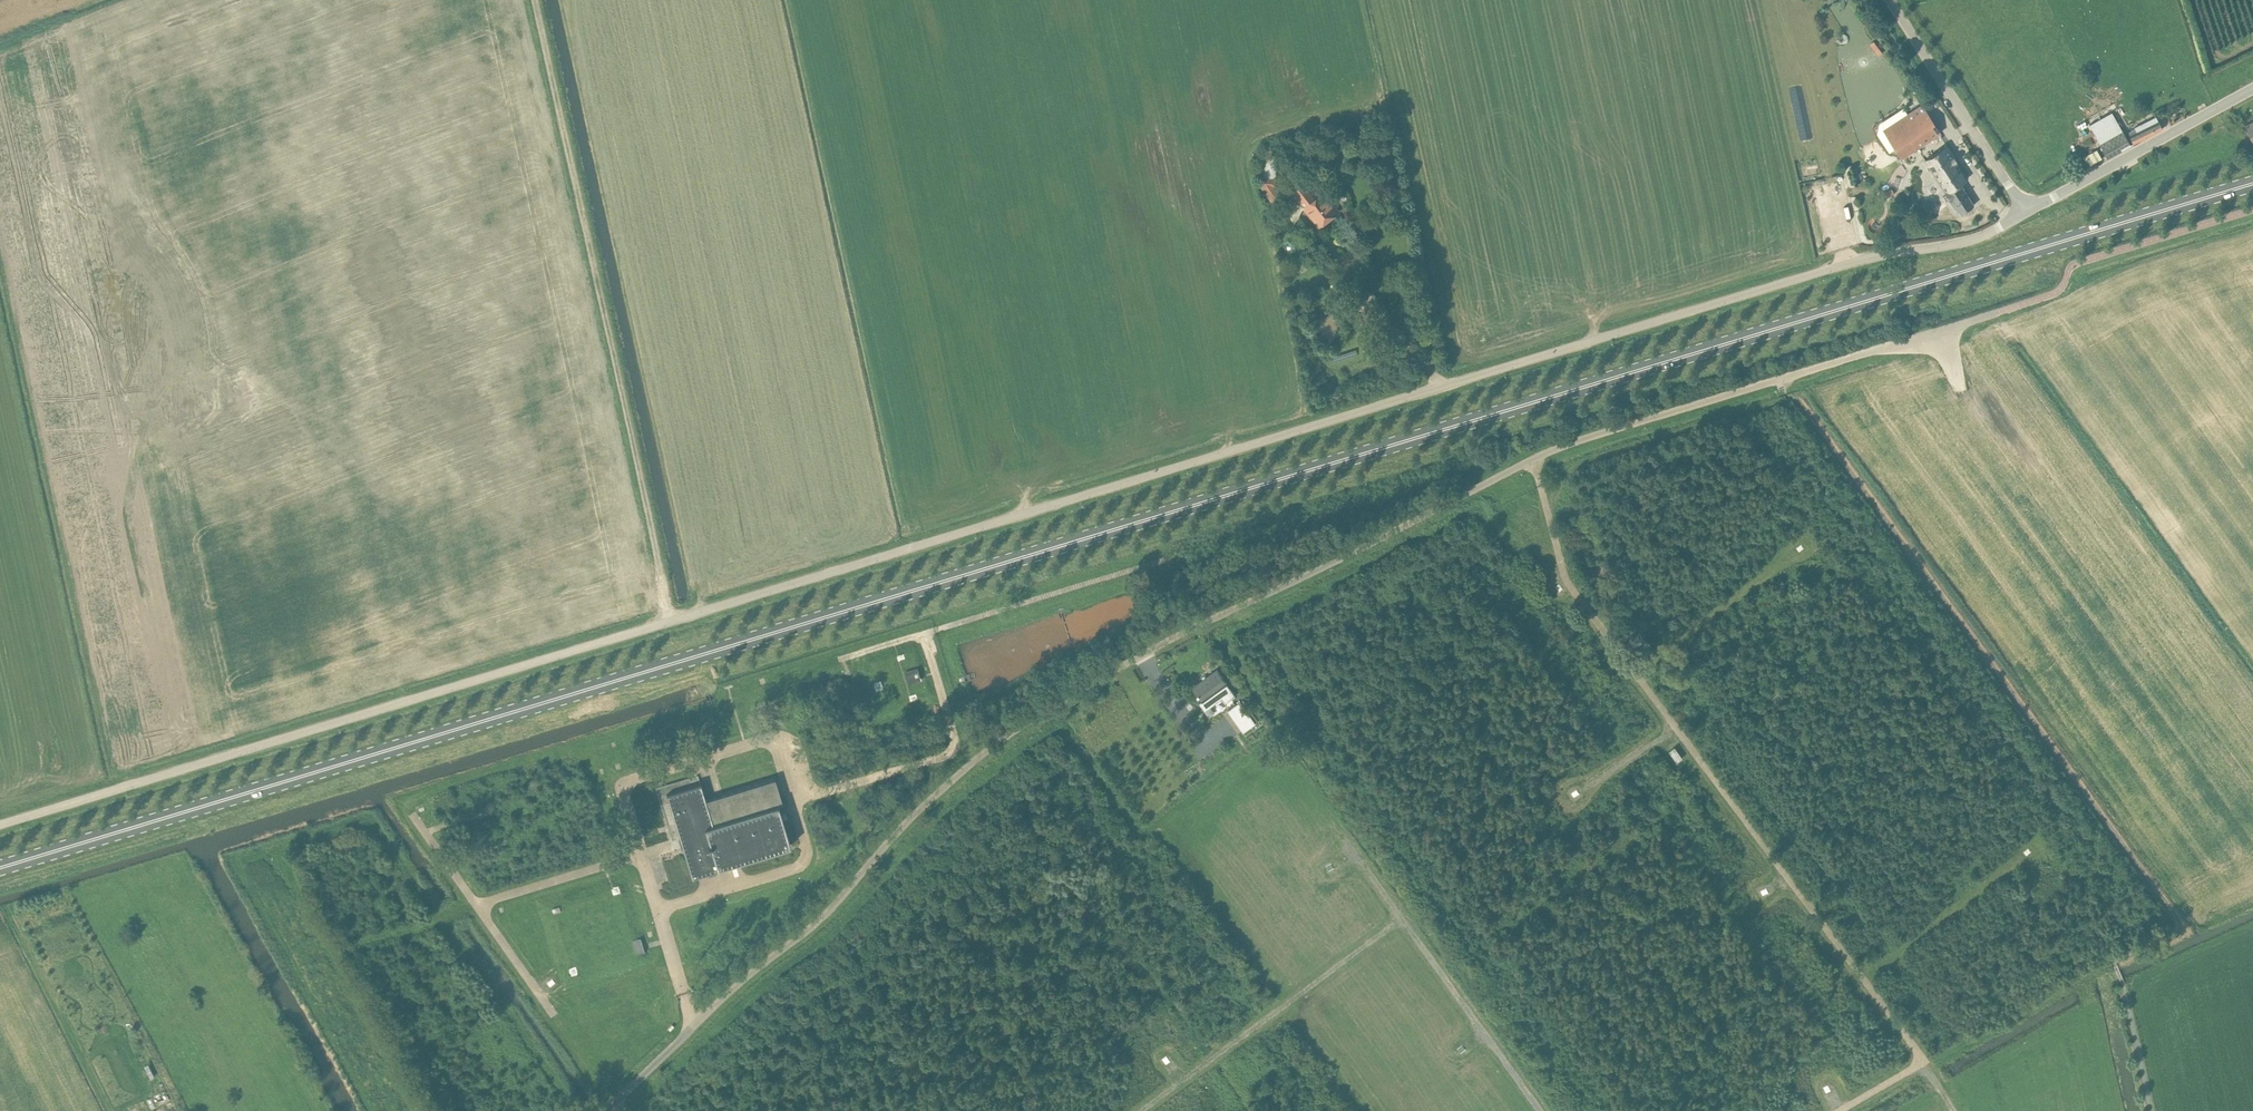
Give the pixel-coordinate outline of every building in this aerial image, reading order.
[(1922,104),(1884,129),(1901,157),(1940,132),(1922,104)] [(2112,112),(2089,124),(2108,157),(2130,145),(2112,112)] [(2129,133),(2134,143),(2162,129),(2156,116),(2134,127),(2136,129),(2129,133)] [(1374,124),(1376,135),(1389,132),(1387,122),(1374,124)] [(1929,171),(1932,170),(1945,192),(1960,183),(1968,178),(1947,145),(1925,160),(1928,165),(1927,167),(1929,171)] [(2102,159),(2097,150),(2083,157),(2088,166),(2102,159)] [(1272,162),(1259,169),(1258,170),(1260,179),(1259,185),(1264,191),(1266,190),(1270,197),(1275,204),(1283,199),(1278,192),(1273,185),(1274,174),(1280,174),(1280,163),(1283,163),(1284,169),(1293,168),(1292,154),(1283,154),(1283,160),(1277,157),(1272,162)] [(1370,164),(1367,167),(1367,172),(1371,174),(1375,171),(1375,165),(1370,164)] [(1321,194),(1318,196),(1307,180),(1294,190),(1308,209),(1307,211),(1310,214),(1312,214),(1313,215),(1320,224),(1325,220),(1328,221),(1332,218),(1331,215),(1338,210),(1331,201),(1330,200),(1328,202),(1321,194)] [(1946,200),(1949,200),(1955,208),(1957,207),(1961,213),(1974,205),(1960,183),(1945,192),(1944,192),(1945,194),(1944,196),(1946,200)] [(1892,188),(1884,193),(1886,197),(1895,193),(1892,188)] [(1374,280),(1367,270),(1359,277),(1366,286),(1374,280)] [(918,668),(906,672),(909,683),(921,680),(918,668)] [(1193,687),(1200,696),(1203,701),(1227,683),(1218,670),(1193,687)] [(1255,723),(1250,716),(1251,716),(1240,701),(1228,710),(1238,725),(1239,724),(1244,731),(1255,723)] [(692,877),(718,869),(718,867),(790,845),(778,805),(782,803),(775,778),(706,799),(701,783),(666,793),(692,877)] [(640,938),(632,941),(636,954),(645,952),(640,938)] [(625,1035),(612,1042),(618,1052),(630,1045),(625,1035)] [(626,1065),(638,1057),(630,1045),(618,1053),(626,1065)] [(1175,1065),(1179,1062),(1172,1050),(1167,1053),(1175,1065)]
